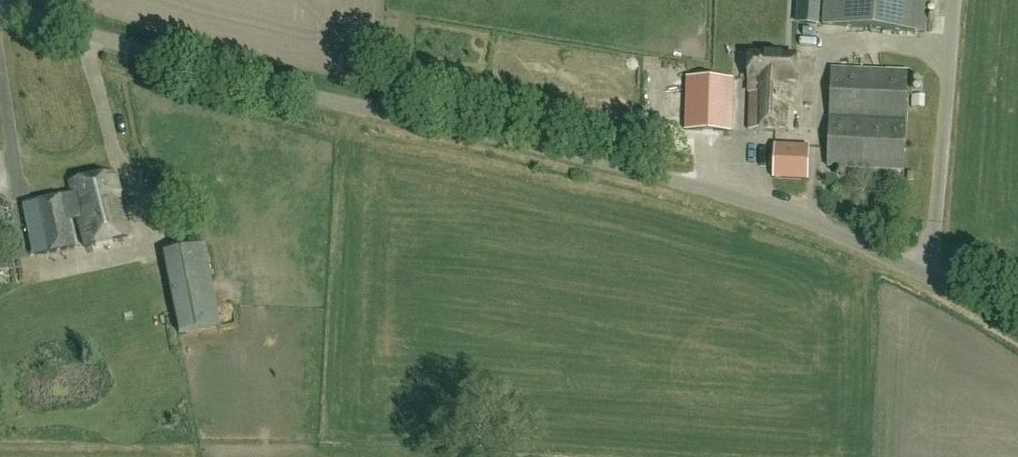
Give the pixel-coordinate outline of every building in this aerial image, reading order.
[(927,0),(824,0),(822,25),(925,32),(927,0)] [(796,57),(749,55),(748,81),(750,81),(748,129),(792,130),(794,82),(795,82),(796,57)] [(827,166),(902,170),(907,72),(832,68),(827,166)] [(687,78),(685,130),(730,132),(732,79),(687,78)] [(774,145),(774,178),(808,178),(808,145),(774,145)] [(70,194),(77,219),(83,246),(127,235),(111,174),(67,182),(70,194)] [(69,221),(77,219),(70,194),(31,203),(42,254),(75,247),(69,221)] [(219,325),(203,243),(170,249),(162,251),(178,333),(219,325)]
